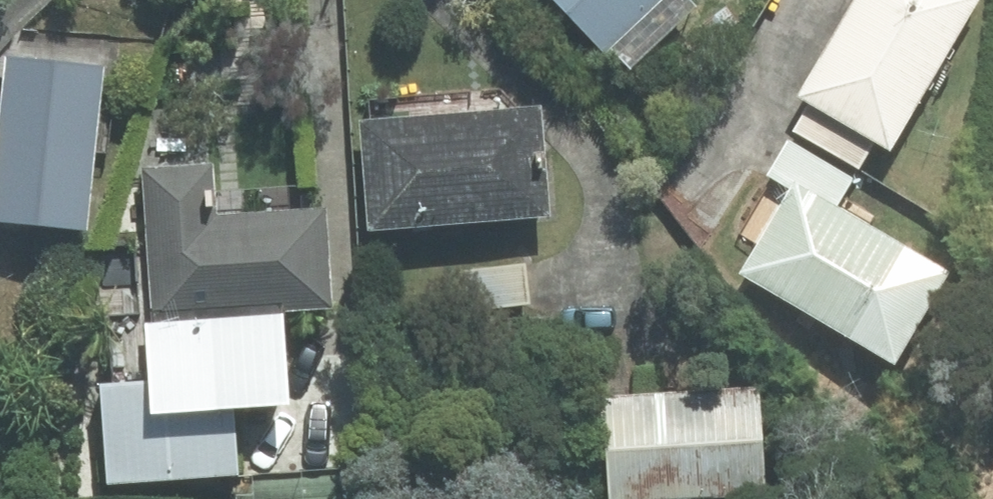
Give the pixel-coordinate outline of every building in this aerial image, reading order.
[(603,51),(658,0),(555,0),(603,51)] [(800,95),(809,100),(876,139),(889,147),(975,0),(856,0),(800,95)] [(6,56),(0,115),(0,221),(87,230),(104,66),(6,56)] [(370,120),(360,121),(369,229),(548,215),(539,107),(518,109),(500,89),(368,99),(370,120)] [(876,139),(809,100),(792,128),(860,167),(876,139)] [(795,184),(837,209),(854,179),(788,141),(768,175),(792,189),(795,184)] [(145,170),(155,317),(331,305),(324,209),(214,217),(211,166),(145,170)] [(895,362),(947,273),(837,209),(795,184),(792,189),(743,273),(895,362)] [(525,265),(470,270),(474,309),(529,303),(525,265)] [(281,314),(145,323),(149,381),(101,384),(108,482),(236,474),(231,406),(287,402),(281,314)] [(605,398),(611,498),(674,498),(764,494),(758,389),(605,398)]
